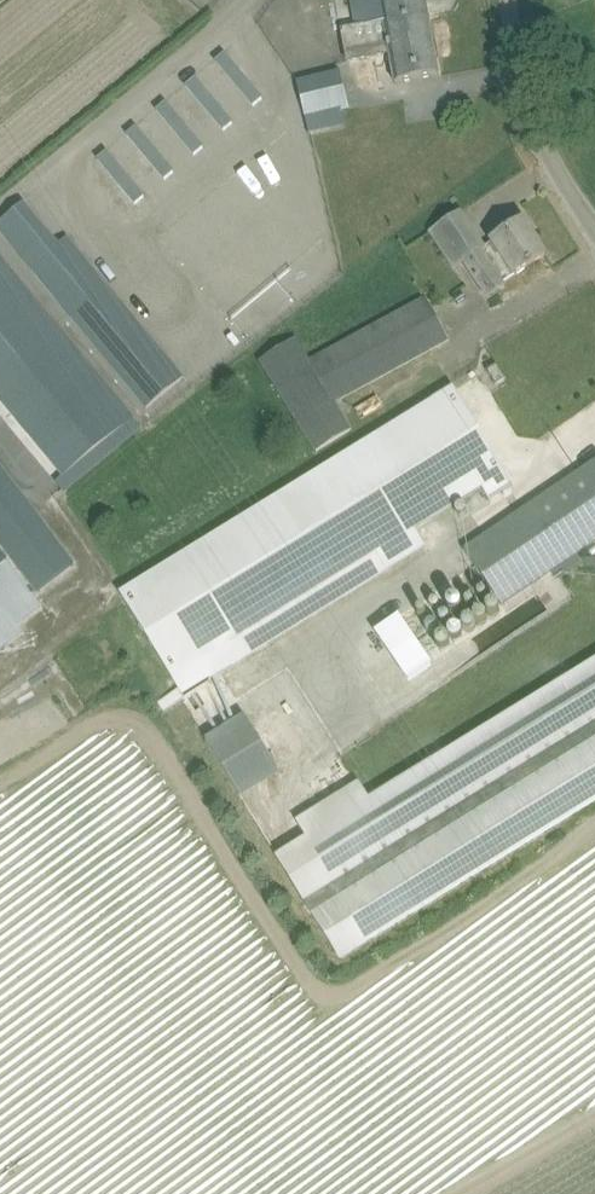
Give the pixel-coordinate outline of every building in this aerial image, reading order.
[(355,27),(340,30),(346,64),(389,56),(395,84),(439,76),(425,0),(350,0),(355,27)] [(225,53),(215,61),(253,106),(263,97),(225,53)] [(297,83),(304,116),(306,121),(349,111),(344,91),(340,72),(297,83)] [(196,78),(186,86),(223,131),(233,122),(196,78)] [(167,102),(157,110),(194,155),(204,146),(167,102)] [(137,127),(127,135),(164,180),(174,171),(137,127)] [(108,151),(98,159),(135,204),(145,196),(108,151)] [(102,278),(67,237),(58,245),(24,203),(0,223),(0,233),(39,281),(79,327),(146,409),(184,377),(102,278)] [(484,248),(461,213),(431,232),(454,267),(463,261),(488,299),(505,287),(503,283),(515,275),(546,255),(523,220),(492,240),(493,242),(484,248)] [(134,419),(77,350),(67,337),(28,290),(0,256),(0,400),(63,476),(57,482),(64,491),(65,492),(141,430),(133,420),(134,419)] [(257,362),(314,454),(354,429),(338,403),(450,340),(426,297),(310,359),(297,337),(257,362)] [(497,385),(507,379),(497,364),(488,370),(497,385)] [(173,680),(277,616),(482,490),(488,500),(513,485),(496,456),(456,390),(435,403),(120,594),(173,680)] [(571,561),(594,544),(594,461),(592,463),(464,551),(502,608),(571,561)] [(60,575),(72,567),(75,564),(0,464),(0,548),(35,594),(60,575)] [(20,632),(15,626),(40,607),(0,554),(0,648),(20,632)] [(432,665),(399,616),(375,632),(408,681),(432,665)] [(3,661),(3,660),(11,654),(6,647),(0,652),(0,663),(3,661)] [(459,886),(594,802),(594,659),(369,798),(359,782),(296,821),(306,837),(275,856),(339,959),(459,886)] [(243,797),(286,775),(255,713),(211,735),(243,797)]
